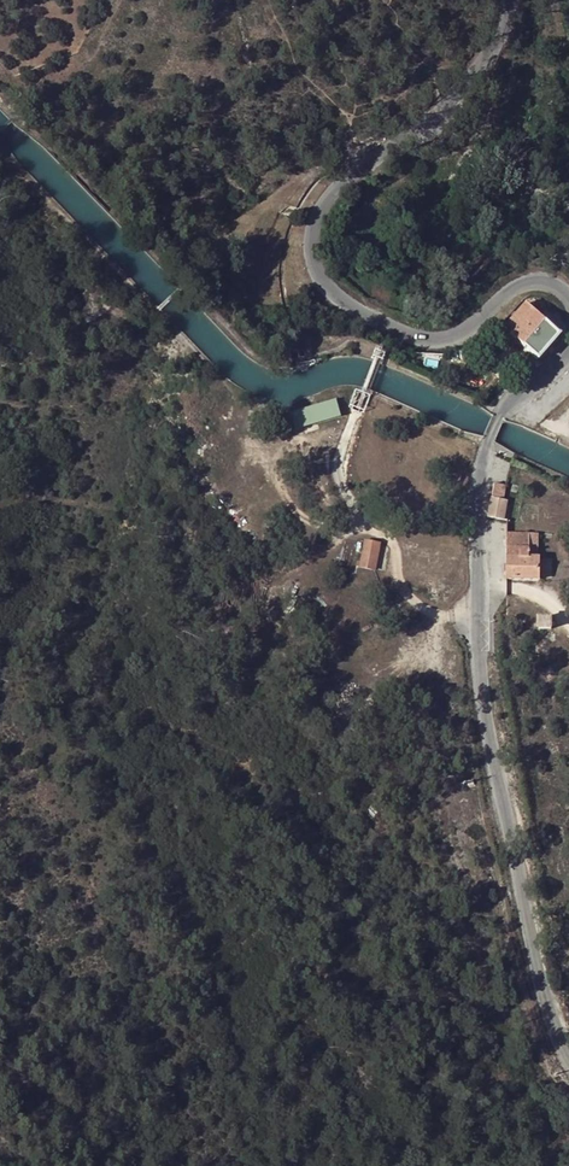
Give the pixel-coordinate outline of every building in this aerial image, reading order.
[(561,330),(527,300),(505,327),(538,356),(561,330)] [(289,366),(290,351),(275,351),(276,366),(289,366)] [(296,427),(341,416),(336,398),(292,410),(296,427)] [(506,484),(493,481),(488,516),(505,520),(506,578),(540,578),(540,557),(538,557),(538,533),(508,531),(508,519),(506,518),(508,500),(503,498),(506,484)] [(362,559),(360,565),(375,568),(380,543),(366,540),(362,559)] [(551,627),(551,617),(539,617),(538,626),(551,627)]
